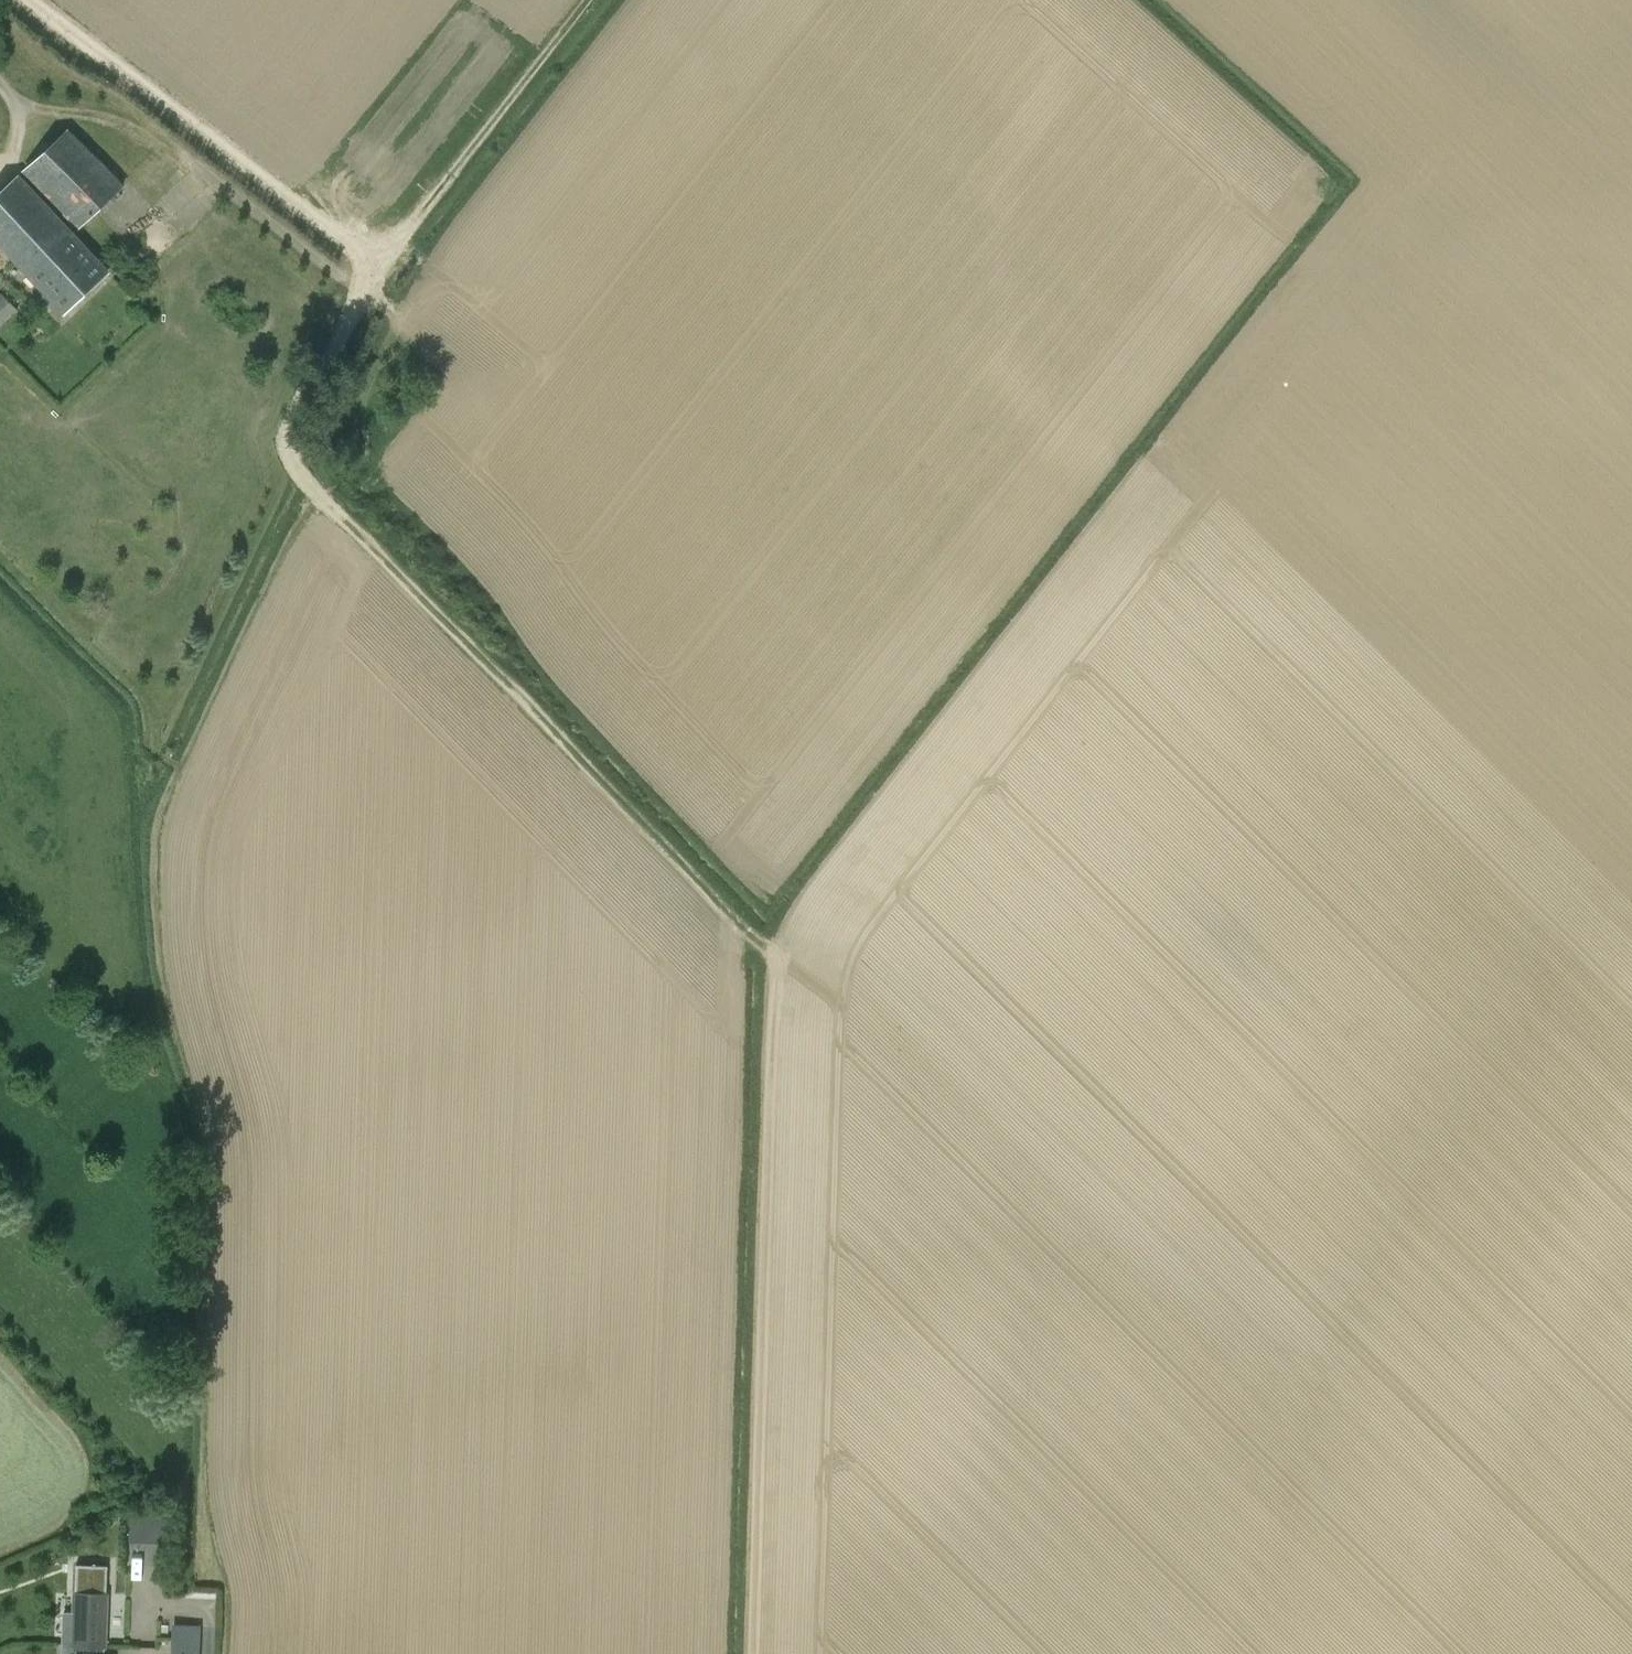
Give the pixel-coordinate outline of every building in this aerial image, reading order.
[(78,229),(126,186),(69,128),(24,171),(78,229)] [(109,272),(19,176),(0,194),(0,243),(65,313),(109,272)] [(0,293),(0,326),(17,310),(1,292),(0,293)] [(129,1541),(147,1542),(147,1514),(130,1514),(129,1541)] [(106,1648),(107,1648),(110,1592),(105,1592),(106,1569),(77,1568),(76,1591),(73,1591),(71,1643),(62,1643),(62,1653),(106,1653),(106,1648)] [(173,1625),(172,1649),(200,1650),(201,1626),(173,1625)]
